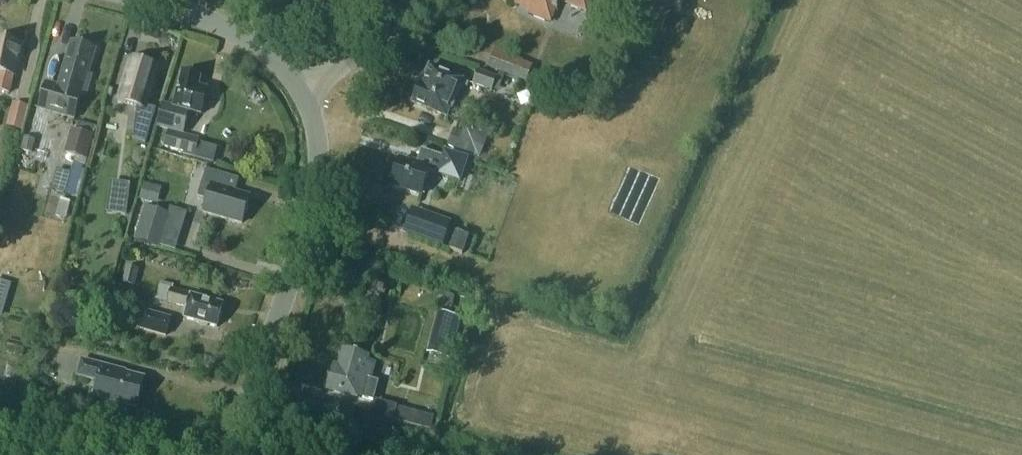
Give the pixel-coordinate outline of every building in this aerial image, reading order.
[(547,22),(557,0),(584,13),(590,0),(527,0),(532,2),(527,13),(547,22)] [(7,95),(20,49),(8,45),(9,42),(0,40),(0,93),(7,95)] [(82,44),(79,46),(71,43),(61,80),(59,88),(46,84),(39,108),(74,118),(83,86),(87,87),(90,75),(86,74),(93,49),(90,48),(88,46),(82,44)] [(534,65),(495,50),(488,68),(527,83),(534,65)] [(143,63),(129,59),(117,101),(136,106),(132,140),(145,144),(155,108),(145,105),(156,67),(155,67),(153,63),(147,61),(143,63)] [(422,84),(420,83),(412,103),(446,117),(453,98),(457,100),(462,86),(465,87),(467,81),(429,66),(422,84)] [(163,104),(157,127),(185,134),(190,115),(202,118),(209,89),(203,87),(205,80),(180,73),(171,107),(163,104)] [(478,73),(474,86),(493,92),(498,79),(478,73)] [(27,107),(13,104),(7,127),(21,131),(27,107)] [(447,146),(479,159),(494,124),(473,116),(468,129),(462,132),(454,129),(447,146)] [(199,139),(167,130),(163,147),(194,155),(199,139)] [(94,136),(74,131),(68,154),(87,159),(94,136)] [(36,139),(24,136),(21,150),(33,153),(36,139)] [(194,157),(212,162),(216,147),(198,142),(194,155),(194,157)] [(400,160),(391,184),(421,194),(429,171),(459,182),(467,162),(446,154),(445,158),(422,150),(416,166),(400,160)] [(84,166),(74,163),(65,195),(75,198),(84,166)] [(228,175),(205,168),(197,196),(206,199),(202,212),(226,219),(226,218),(241,222),(249,196),(234,192),(234,191),(224,188),(228,175)] [(117,183),(115,197),(129,198),(130,185),(117,183)] [(157,187),(144,183),(140,199),(152,203),(157,187)] [(167,212),(144,205),(135,239),(158,245),(167,212)] [(427,212),(417,238),(442,247),(452,221),(427,212)] [(464,255),(470,238),(457,233),(451,250),(464,255)] [(139,269),(126,266),(122,284),(135,287),(139,269)] [(0,281),(0,314),(9,284),(0,281)] [(185,309),(183,320),(215,328),(221,305),(170,292),(171,289),(159,286),(155,301),(185,309)] [(442,309),(450,311),(454,297),(446,295),(442,309)] [(452,353),(461,319),(441,313),(433,347),(452,353)] [(142,314),(138,331),(165,338),(169,321),(142,314)] [(10,341),(7,353),(22,357),(25,345),(10,341)] [(336,369),(330,386),(373,400),(379,382),(372,380),(376,366),(364,362),(365,358),(346,352),(340,370),(336,369)] [(99,382),(95,396),(137,408),(144,380),(115,372),(116,369),(84,360),(79,377),(99,382)] [(400,408),(396,421),(431,431),(434,417),(400,408)]
